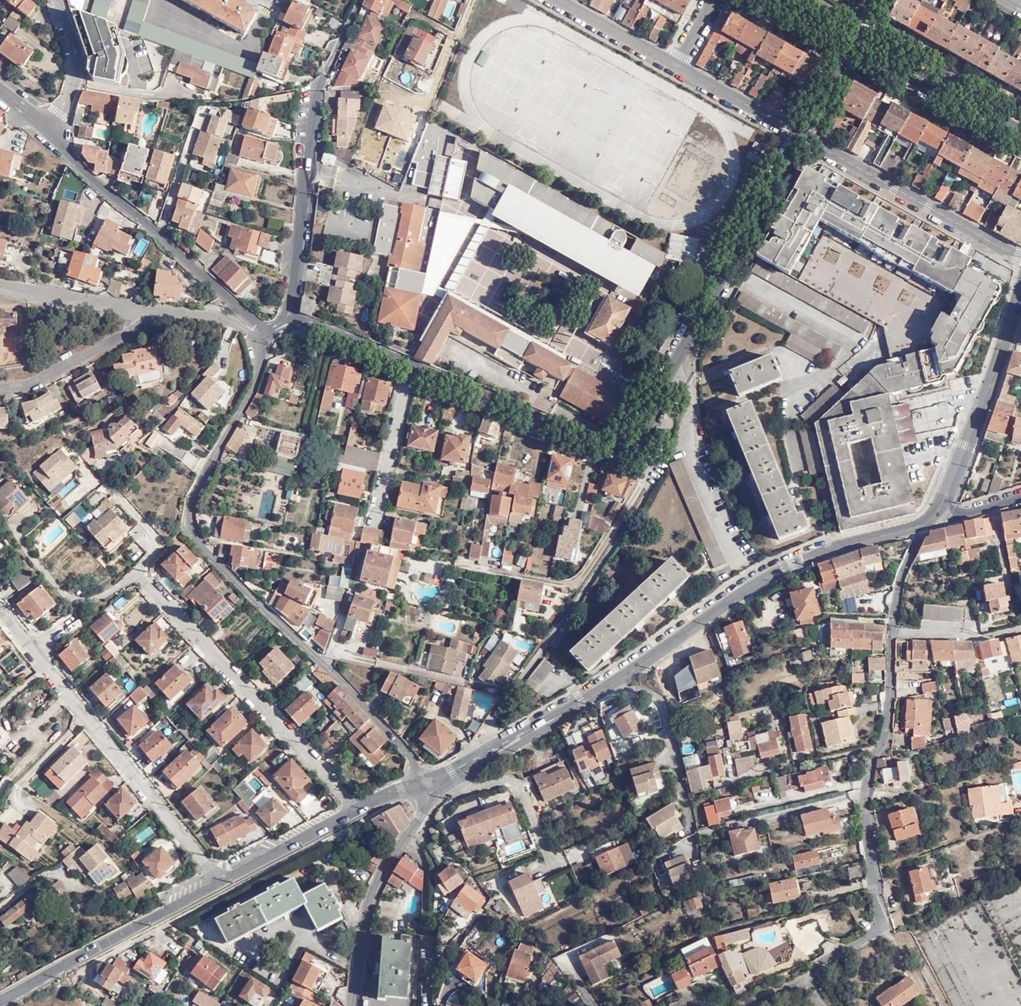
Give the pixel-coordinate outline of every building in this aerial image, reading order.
[(27,17),(35,7),(26,0),(4,0),(27,17)] [(89,18),(103,23),(111,0),(95,0),(89,18)] [(139,36),(143,22),(150,0),(133,0),(123,30),(139,36)] [(247,31),(257,13),(233,0),(184,0),(238,30),(240,27),(247,31)] [(287,14),(282,11),(278,19),(291,25),(292,25),(302,30),(309,15),(307,14),(310,8),(295,1),(294,0),(287,14)] [(309,2),(305,0),(296,0),(295,1),(310,8),(312,3),(309,2)] [(385,17),(393,2),(400,5),(402,0),(401,0),(365,0),(362,5),(372,11),(380,15),(385,17)] [(412,6),(402,0),(400,5),(410,11),(412,6)] [(428,15),(433,18),(440,0),(434,0),(428,15)] [(446,0),(440,0),(433,18),(439,21),(447,0),(446,0)] [(512,8),(520,11),(524,4),(516,0),(512,8)] [(602,0),(593,0),(590,6),(597,9),(601,2),(602,0)] [(605,14),(613,0),(602,0),(601,2),(597,9),(605,14)] [(632,9),(639,13),(644,3),(646,0),(636,0),(632,9)] [(662,13),(665,6),(668,7),(672,0),(646,0),(644,3),(650,6),(662,13)] [(653,41),(667,17),(678,23),(691,0),(672,0),(668,7),(665,6),(662,13),(648,38),(653,41)] [(911,0),(898,0),(888,16),(906,26),(918,6),(918,4),(911,0)] [(922,0),(920,0),(918,4),(918,6),(936,16),(939,10),(922,0)] [(969,4),(961,0),(955,0),(956,1),(954,4),(965,10),(969,4)] [(460,18),(465,5),(459,3),(454,16),(460,18)] [(608,13),(620,21),(627,11),(616,3),(608,13)] [(630,28),(636,31),(650,6),(644,3),(639,13),(635,20),(630,28)] [(936,16),(918,6),(906,26),(924,37),(936,16)] [(623,24),(630,28),(635,20),(639,13),(632,9),(627,16),(623,24)] [(376,21),(380,15),(372,11),(369,17),(376,21)] [(716,28),(695,64),(702,67),(709,54),(716,42),(732,50),(748,23),(731,13),(721,30),(716,28)] [(14,33),(21,25),(9,16),(2,24),(14,33)] [(936,16),(924,37),(944,48),(956,27),(936,16)] [(369,17),(356,43),(373,51),(385,25),(376,21),(369,17)] [(259,66),(143,22),(139,36),(173,49),(175,49),(206,61),(254,78),(255,76),(257,71),(259,66)] [(767,33),(748,23),(732,50),(752,60),(755,54),(767,33)] [(409,24),(405,32),(416,38),(420,30),(409,24)] [(295,37),(303,40),(307,32),(302,30),(292,25),(288,35),(295,37)] [(998,48),(957,25),(956,27),(944,48),(986,71),(998,49),(998,48)] [(405,32),(395,52),(422,67),(434,47),(432,46),(436,38),(420,30),(416,38),(405,32)] [(295,37),(288,35),(278,31),(269,56),(284,61),(286,63),(294,43),(292,42),(295,37)] [(1017,39),(1020,41),(1011,57),(998,49),(986,71),(1004,81),(1016,60),(1020,54),(1020,51),(1020,31),(1017,39)] [(785,44),(767,33),(755,54),(773,64),(785,44)] [(32,52),(10,35),(0,48),(0,52),(20,67),(32,52)] [(342,48),(351,53),(356,43),(350,40),(347,38),(342,48)] [(344,70),(354,75),(360,77),(373,51),(356,43),(351,53),(344,70)] [(785,44),(773,64),(781,68),(778,74),(783,77),(781,81),(778,80),(773,88),(780,92),(790,74),(802,53),(785,44)] [(204,66),(206,61),(175,49),(170,64),(179,68),(177,72),(192,78),(191,81),(215,90),(220,76),(212,73),(202,69),(204,66)] [(818,62),(802,53),(790,74),(799,79),(806,83),(818,62)] [(284,61),(269,56),(266,63),(261,61),(259,66),(257,71),(276,78),(277,78),(282,66),(284,61)] [(1016,60),(1004,81),(1020,90),(1020,62),(1016,60)] [(286,63),(284,61),(282,66),(277,78),(283,81),(290,64),(286,63)] [(751,61),(745,72),(738,85),(741,87),(747,78),(747,77),(755,63),(751,61)] [(738,85),(745,72),(739,68),(730,83),(737,87),(738,85)] [(353,77),(354,75),(344,70),(340,76),(334,86),(348,86),(353,77)] [(754,97),(763,82),(766,76),(761,73),(753,86),(752,86),(748,93),(754,97)] [(773,75),(768,73),(766,76),(763,82),(767,84),(773,75)] [(255,76),(254,78),(247,98),(253,96),(260,78),(255,76)] [(348,86),(356,86),(359,80),(353,77),(348,86)] [(803,88),(806,83),(799,79),(796,84),(803,88)] [(876,95),(853,82),(839,107),(862,119),(863,120),(868,110),(872,102),(876,95)] [(778,95),(771,91),(764,103),(771,106),(778,95)] [(81,92),(77,103),(91,105),(108,107),(106,115),(109,115),(107,124),(112,125),(117,98),(117,96),(84,92),(81,92)] [(241,126),(263,134),(269,117),(270,117),(275,102),(289,101),(288,93),(251,100),(241,126)] [(337,100),(337,115),(336,137),(336,147),(346,148),(355,121),(355,111),(358,111),(359,93),(341,93),(340,94),(340,100),(337,100)] [(771,106),(778,110),(784,98),(778,95),(771,106)] [(115,121),(124,123),(132,124),(135,114),(138,114),(140,107),(142,102),(137,101),(118,98),(115,121)] [(898,134),(909,113),(886,100),(872,124),(878,127),(878,129),(888,135),(872,163),(879,167),(886,155),(895,139),(898,134)] [(872,102),(868,110),(874,114),(879,106),(872,102)] [(106,115),(108,107),(91,105),(90,112),(106,115)] [(81,116),(82,109),(76,108),(74,115),(81,116)] [(236,124),(239,115),(224,110),(220,119),(206,114),(192,154),(203,158),(212,161),(226,121),(236,125),(236,124)] [(846,148),(857,154),(861,147),(859,146),(870,126),(868,124),(874,114),(868,110),(863,120),(862,119),(856,129),(848,143),(846,148)] [(927,123),(909,113),(898,134),(911,141),(908,147),(901,159),(895,155),(893,159),(886,155),(879,167),(897,177),(914,146),(917,141),(927,123)] [(134,128),(138,114),(135,114),(132,124),(124,123),(124,126),(134,128)] [(74,115),(71,125),(78,126),(78,125),(81,116),(74,115)] [(838,119),(833,116),(823,135),(830,139),(837,126),(835,125),(838,119)] [(270,117),(269,117),(263,134),(270,137),(272,137),(278,120),(270,117)] [(456,139),(427,123),(413,161),(418,163),(414,186),(429,189),(428,194),(458,201),(466,163),(452,160),(456,139)] [(948,135),(927,123),(917,141),(938,153),(948,135)] [(90,139),(92,128),(78,125),(78,126),(76,136),(90,139)] [(848,143),(856,129),(852,127),(843,141),(848,143)] [(895,139),(908,147),(911,141),(898,134),(895,139)] [(970,147),(948,135),(938,153),(936,158),(932,163),(938,166),(942,158),(959,168),(970,147)] [(276,147),(244,136),(237,154),(256,161),(257,158),(271,163),(276,147)] [(936,158),(938,153),(917,141),(914,146),(931,156),(936,158)] [(756,143),(747,158),(759,165),(767,149),(756,143)] [(148,152),(128,145),(120,171),(140,177),(144,165),(146,166),(149,158),(146,157),(148,152)] [(104,172),(106,157),(107,153),(100,152),(100,150),(82,146),(81,154),(87,162),(94,163),(93,170),(104,172)] [(991,159),(970,147),(959,168),(956,173),(973,182),(977,185),(980,178),(991,159)] [(336,149),(335,157),(339,158),(346,162),(346,150),(336,149)] [(226,152),(223,162),(234,165),(236,158),(233,154),(226,152)] [(496,214),(491,224),(566,240),(564,251),(606,275),(608,271),(614,274),(616,276),(619,275),(620,276),(621,275),(623,275),(624,275),(625,274),(626,273),(628,273),(629,272),(631,270),(632,268),(659,284),(665,257),(665,255),(636,239),(628,254),(621,250),(626,242),(626,240),(626,239),(626,238),(626,237),(625,236),(624,235),(623,234),(622,233),(621,232),(620,233),(619,232),(618,233),(616,233),(615,233),(614,234),(613,235),(608,244),(605,243),(614,226),(480,152),(476,172),(483,175),(479,183),(474,180),(470,199),(489,210),(492,211),(497,203),(501,205),(496,214)] [(146,178),(146,179),(164,184),(172,158),(153,153),(146,178)] [(9,179),(11,169),(13,157),(0,154),(0,177),(9,179)] [(333,165),(336,158),(325,154),(322,161),(333,165)] [(932,163),(936,158),(931,156),(921,175),(924,177),(932,163)] [(13,157),(11,169),(18,168),(20,158),(13,157)] [(104,172),(115,176),(121,161),(106,157),(104,172)] [(214,162),(212,161),(203,158),(201,162),(212,167),(214,162)] [(1007,168),(991,159),(980,178),(995,187),(996,187),(1007,168)] [(140,183),(146,166),(144,165),(140,177),(120,171),(117,175),(140,183)] [(763,243),(756,256),(789,273),(818,220),(865,246),(905,268),(951,293),(969,260),(950,248),(947,253),(935,246),(937,241),(910,226),(907,230),(895,224),(898,219),(870,204),(868,209),(855,201),(858,197),(838,186),(835,190),(824,184),(826,180),(805,168),(793,190),(797,192),(783,218),(779,216),(771,230),(775,232),(768,245),(763,243)] [(983,225),(991,230),(1020,179),(1020,176),(1007,168),(996,187),(1001,190),(995,201),(1000,203),(995,212),(992,210),(983,225)] [(226,186),(215,184),(213,190),(212,192),(225,195),(226,190),(250,195),(255,175),(230,169),(226,186)] [(476,172),(474,180),(479,183),(483,175),(476,172)] [(919,174),(917,173),(911,184),(913,185),(918,189),(924,177),(921,175),(919,174)] [(980,178),(977,185),(976,186),(991,195),(995,187),(980,178)] [(162,190),(164,184),(146,179),(144,184),(162,190)] [(991,230),(1020,246),(1020,179),(991,230)] [(838,186),(826,180),(824,184),(835,190),(838,186)] [(933,198),(940,201),(948,188),(940,184),(933,198)] [(203,218),(204,215),(194,212),(196,205),(197,205),(202,192),(182,185),(177,198),(179,199),(182,200),(179,207),(178,206),(172,222),(179,224),(178,227),(187,231),(189,226),(199,230),(200,228),(202,221),(203,218)] [(991,195),(989,198),(995,201),(1001,190),(996,187),(995,187),(991,195)] [(248,202),(250,195),(226,190),(225,195),(248,202)] [(793,190),(779,216),(783,218),(797,192),(793,190)] [(225,195),(212,192),(208,203),(221,207),(225,195)] [(946,205),(954,209),(961,196),(954,192),(946,205)] [(870,204),(858,197),(855,201),(868,209),(870,204)] [(389,206),(390,201),(384,199),(373,253),(389,256),(387,267),(390,267),(377,323),(414,331),(422,295),(426,275),(443,279),(473,225),(439,217),(440,212),(403,204),(401,209),(389,206)] [(983,208),(969,200),(961,213),(976,221),(978,217),(983,208)] [(71,241),(76,225),(81,207),(60,201),(50,235),(71,241)] [(497,203),(492,211),(496,214),(501,205),(497,203)] [(81,207),(76,225),(80,226),(85,208),(81,207)] [(444,288),(439,285),(435,293),(443,298),(447,292),(451,294),(491,224),(496,214),(492,211),(489,210),(444,288)] [(106,219),(103,224),(117,231),(120,226),(106,219)] [(910,226),(898,219),(895,224),(907,230),(910,226)] [(926,337),(951,293),(905,268),(900,267),(886,260),(869,249),(865,246),(818,220),(789,273),(823,292),(824,292),(875,320),(883,324),(891,357),(918,351),(918,347),(928,345),(926,337)] [(117,231),(103,224),(92,245),(100,249),(103,244),(112,249),(125,256),(131,246),(128,244),(131,239),(117,231)] [(197,234),(199,230),(189,226),(187,231),(197,234)] [(238,238),(241,229),(232,226),(230,236),(233,237),(238,238)] [(197,234),(195,241),(208,253),(214,240),(200,228),(199,230),(197,234)] [(260,234),(241,229),(238,238),(233,237),(230,247),(254,255),(257,245),(260,234)] [(775,232),(771,230),(763,243),(768,245),(775,232)] [(260,234),(257,245),(263,247),(266,236),(260,234)] [(670,234),(668,241),(696,256),(700,240),(670,234)] [(133,254),(142,257),(148,241),(139,238),(133,254)] [(694,264),(696,256),(668,241),(665,255),(665,257),(694,264)] [(950,248),(937,241),(935,246),(947,253),(950,248)] [(110,253),(112,249),(103,244),(100,249),(110,253)] [(51,263),(68,268),(73,252),(74,251),(57,247),(51,263)] [(65,279),(72,281),(76,282),(94,288),(101,271),(94,269),(98,260),(73,252),(68,268),(65,279)] [(364,257),(343,253),(341,259),(336,258),(335,267),(340,268),(338,275),(355,279),(356,271),(357,267),(362,267),(364,257)] [(758,258),(752,269),(864,332),(871,320),(758,258)] [(228,265),(222,259),(212,270),(240,297),(252,284),(230,263),(228,265)] [(882,359),(882,363),(875,365),(867,372),(846,392),(814,423),(837,524),(908,507),(886,408),(890,407),(888,394),(888,393),(892,387),(908,383),(909,389),(941,381),(940,376),(953,373),(1004,280),(969,260),(967,264),(951,293),(926,337),(928,345),(918,347),(918,351),(891,357),(882,359)] [(169,277),(156,274),(151,297),(177,303),(179,291),(174,290),(176,283),(168,282),(169,277)] [(439,285),(443,279),(426,275),(422,295),(433,297),(435,293),(439,285)] [(116,296),(120,282),(110,279),(107,291),(113,296),(114,296),(116,296)] [(51,287),(64,289),(65,282),(53,280),(51,287)] [(351,296),(352,292),(354,284),(337,281),(335,288),(331,287),(329,295),(333,296),(332,303),(338,304),(337,311),(352,314),(356,297),(351,296)] [(761,300),(740,289),(734,301),(750,309),(790,331),(783,343),(817,362),(825,351),(835,356),(842,345),(761,300)] [(419,342),(424,343),(449,298),(563,361),(565,356),(512,327),(451,294),(447,292),(443,298),(419,342)] [(629,309),(607,296),(587,333),(609,346),(629,309)] [(301,313),(310,316),(316,303),(303,298),(301,313)] [(571,365),(563,361),(449,298),(424,343),(415,358),(432,365),(440,348),(450,332),(459,336),(462,330),(497,349),(494,355),(501,358),(500,359),(518,369),(523,360),(538,368),(534,376),(542,380),(547,373),(562,381),(563,380),(570,367),(571,365)] [(1,337),(1,327),(3,327),(15,328),(15,314),(3,314),(4,311),(0,311),(0,337),(1,337)] [(9,332),(3,332),(3,363),(17,363),(17,340),(9,340),(9,332)] [(155,347),(130,352),(130,354),(122,356),(123,363),(114,365),(116,376),(126,374),(134,386),(161,380),(155,347)] [(1013,351),(1006,371),(1012,373),(1020,376),(1020,354),(1013,351)] [(334,353),(331,365),(337,367),(341,357),(334,353)] [(738,368),(729,371),(738,394),(779,377),(770,354),(746,364),(745,363),(738,366),(738,368)] [(222,369),(214,361),(202,375),(203,376),(195,385),(197,387),(191,394),(209,410),(215,405),(218,407),(228,396),(215,383),(223,375),(219,372),(222,369)] [(258,384),(254,392),(260,394),(271,397),(273,391),(274,386),(280,388),(281,388),(284,380),(287,381),(292,369),(280,365),(276,376),(271,375),(267,387),(258,384)] [(331,365),(319,411),(330,414),(335,395),(332,394),(333,389),(350,393),(353,381),(358,382),(359,376),(355,375),(356,371),(337,367),(331,365)] [(574,369),(567,382),(559,396),(605,421),(621,392),(575,367),(574,369)] [(574,369),(570,367),(563,380),(567,382),(574,369)] [(267,387),(271,375),(276,376),(277,373),(264,368),(258,384),(267,387)] [(296,370),(292,369),(287,381),(292,382),(296,370)] [(76,402),(92,394),(100,389),(91,371),(73,381),(74,383),(68,387),(76,402)] [(1012,373),(1006,371),(1003,379),(1010,381),(1012,373)] [(840,376),(837,379),(840,383),(848,377),(845,373),(840,377),(840,376)] [(362,378),(358,395),(364,396),(360,410),(373,413),(374,410),(376,402),(384,404),(385,404),(389,385),(362,378)] [(1010,381),(1003,379),(997,399),(1011,403),(1013,395),(1006,393),(1010,381)] [(834,382),(800,414),(809,424),(843,392),(834,382)] [(888,393),(888,394),(909,389),(908,383),(892,387),(888,393)] [(171,391),(164,401),(170,405),(177,394),(171,391)] [(248,408),(244,414),(247,420),(250,421),(260,394),(254,392),(248,408)] [(57,410),(53,401),(49,394),(35,402),(21,405),(25,416),(28,415),(32,422),(57,410)] [(95,400),(92,394),(76,402),(80,409),(95,400)] [(288,403),(297,405),(299,397),(290,395),(288,403)] [(348,408),(355,409),(357,401),(350,399),(348,408)] [(1006,432),(1011,417),(1015,405),(1011,403),(997,399),(987,428),(1006,434),(1006,432)] [(384,404),(376,402),(374,410),(382,412),(384,404)] [(748,403),(726,412),(778,537),(805,526),(800,512),(794,515),(748,403)] [(907,403),(890,407),(899,445),(916,441),(907,403)] [(173,414),(162,427),(173,436),(181,426),(197,437),(205,427),(180,407),(174,414),(173,414)] [(899,445),(890,407),(886,408),(908,507),(837,524),(838,531),(840,530),(914,513),(912,505),(899,445)] [(202,411),(197,416),(205,423),(206,422),(210,418),(202,411)] [(496,438),(501,421),(484,415),(483,420),(479,419),(477,431),(486,434),(496,438)] [(1011,417),(1006,432),(1012,434),(1012,435),(1020,437),(1020,419),(1011,417)] [(93,445),(95,454),(117,449),(117,450),(139,431),(128,418),(117,427),(112,424),(111,424),(110,425),(109,426),(108,426),(108,427),(108,428),(108,429),(110,436),(103,438),(92,440),(93,445)] [(247,431),(238,425),(226,445),(236,451),(247,431)] [(353,446),(356,433),(355,433),(356,427),(351,425),(346,445),(353,446)] [(812,425),(798,429),(809,473),(822,470),(812,425)] [(411,427),(407,446),(432,452),(436,433),(411,427)] [(1003,442),(1006,434),(987,428),(984,436),(1003,442)] [(91,433),(92,440),(103,438),(101,431),(91,433)] [(155,445),(162,436),(155,431),(145,443),(153,448),(155,445)] [(477,434),(476,441),(483,443),(486,434),(477,431),(477,432),(477,434)] [(297,458),(302,440),(302,439),(276,433),(266,470),(292,477),(294,467),(297,467),(298,463),(301,464),(302,459),(297,458)] [(446,436),(443,458),(465,462),(469,440),(466,436),(460,434),(457,438),(446,436)] [(163,437),(162,436),(155,445),(182,461),(188,452),(164,435),(163,437)] [(1012,435),(1010,442),(1020,444),(1020,437),(1012,435)] [(310,442),(302,440),(297,458),(302,459),(306,461),(310,442)] [(96,459),(95,454),(93,445),(80,454),(90,465),(96,459)] [(380,452),(346,445),(344,455),(377,462),(380,452)] [(51,499),(64,488),(60,483),(77,469),(60,448),(30,473),(51,499)] [(117,449),(95,454),(96,459),(118,454),(117,450),(117,449)] [(344,455),(334,453),(332,461),(365,469),(375,471),(377,462),(344,455)] [(553,455),(548,480),(567,483),(572,459),(553,455)] [(681,457),(668,462),(712,568),(725,562),(681,457)] [(332,461),(331,461),(329,469),(343,472),(342,478),(338,477),(336,484),(340,485),(338,493),(359,497),(365,469),(332,461)] [(479,478),(482,466),(473,462),(471,472),(470,476),(473,477),(471,488),(472,489),(488,492),(489,492),(491,481),(479,478)] [(539,498),(541,485),(530,483),(530,484),(514,481),(517,467),(497,463),(495,472),(492,488),(500,490),(505,491),(513,493),(539,498)] [(456,469),(454,473),(470,479),(470,476),(471,472),(462,469),(461,471),(456,469)] [(603,534),(636,480),(627,477),(626,479),(609,472),(602,489),(606,490),(605,493),(609,495),(608,497),(612,498),(614,493),(619,495),(604,519),(591,511),(587,527),(603,534)] [(61,482),(65,487),(79,478),(75,473),(61,482)] [(987,494),(997,491),(1002,479),(998,478),(999,475),(993,473),(991,480),(988,491),(987,494)] [(988,491),(991,480),(985,478),(981,489),(988,491)] [(0,497),(0,512),(9,523),(21,514),(18,511),(31,500),(16,484),(0,497)] [(397,506),(433,514),(439,487),(424,484),(422,488),(402,484),(397,506)] [(588,492),(596,493),(598,485),(590,484),(588,492)] [(442,487),(439,487),(433,514),(439,515),(442,498),(440,497),(442,487)] [(487,497),(488,492),(472,489),(471,494),(487,497)] [(290,496),(290,500),(296,502),(298,497),(293,495),(293,493),(287,490),(287,495),(290,496)] [(487,512),(483,536),(488,536),(493,513),(495,513),(507,516),(510,497),(504,496),(505,491),(500,490),(499,495),(494,494),(490,513),(487,512)] [(514,495),(511,512),(529,515),(531,504),(534,505),(535,499),(514,495)] [(475,499),(467,497),(465,509),(472,511),(475,499)] [(109,537),(114,542),(129,529),(112,510),(115,507),(108,498),(97,508),(105,516),(97,522),(95,521),(87,528),(101,544),(109,537)] [(36,506),(31,500),(18,511),(21,514),(9,523),(12,526),(23,517),(36,506)] [(330,530),(351,535),(357,509),(336,505),(334,513),(330,512),(328,519),(332,520),(330,530)] [(561,519),(563,507),(556,505),(553,517),(561,519)] [(528,520),(529,515),(511,512),(510,511),(508,520),(517,522),(518,519),(528,520)] [(1009,513),(1002,515),(1005,533),(1020,530),(1020,514),(1020,511),(1016,512),(1009,513)] [(80,520),(73,513),(66,519),(72,527),(80,520)] [(507,516),(495,513),(493,523),(505,525),(507,516)] [(225,518),(219,517),(215,537),(221,539),(225,518)] [(225,518),(221,539),(248,544),(252,523),(225,518)] [(411,542),(415,523),(395,518),(389,546),(409,550),(411,545),(411,542)] [(575,547),(580,520),(569,518),(568,526),(564,525),(562,536),(559,536),(555,555),(570,558),(572,546),(575,547)] [(991,518),(962,524),(963,526),(963,528),(965,537),(965,538),(965,539),(967,548),(972,548),(972,544),(985,541),(985,535),(992,534),(991,518)] [(425,525),(415,523),(411,542),(421,545),(425,525)] [(146,534),(138,526),(129,534),(137,543),(146,534)] [(969,562),(969,558),(967,548),(965,539),(965,538),(965,537),(963,528),(963,526),(944,529),(948,547),(957,545),(961,564),(969,562)] [(330,530),(316,527),(314,534),(328,537),(330,530)] [(371,529),(362,528),(359,543),(368,545),(371,529)] [(368,545),(378,546),(381,532),(371,529),(368,545)] [(947,547),(948,547),(944,529),(930,532),(931,537),(926,537),(919,553),(947,547)] [(350,541),(351,535),(330,530),(328,537),(342,539),(350,541)] [(1020,539),(1020,530),(1005,533),(1005,537),(1006,541),(1020,539)] [(328,537),(314,534),(313,534),(310,550),(325,553),(326,550),(330,551),(330,550),(339,551),(342,539),(328,537)] [(105,549),(114,542),(109,537),(101,544),(105,549)] [(490,542),(482,540),(481,546),(479,555),(487,557),(490,542)] [(368,545),(359,543),(355,542),(353,557),(353,559),(351,567),(349,582),(353,582),(359,551),(369,553),(362,581),(384,586),(391,558),(393,549),(378,546),(368,545)] [(478,559),(479,555),(481,546),(471,544),(468,557),(478,559)] [(221,545),(219,557),(233,560),(232,566),(264,571),(267,552),(221,545)] [(508,546),(504,545),(501,560),(511,562),(513,554),(510,553),(511,547),(508,546)] [(178,552),(162,566),(182,587),(192,578),(186,572),(191,568),(192,570),(199,563),(184,547),(178,552)] [(863,566),(881,562),(878,547),(860,551),(862,560),(863,566)] [(947,547),(919,553),(916,560),(948,553),(947,547)] [(967,548),(969,558),(979,556),(977,547),(972,548),(967,548)] [(841,591),(867,583),(867,582),(865,574),(863,566),(862,560),(860,551),(852,553),(832,559),(835,570),(840,587),(841,591)] [(514,565),(520,568),(527,556),(520,554),(514,565)] [(1010,565),(1017,564),(1016,556),(1009,557),(1010,565)] [(342,565),(351,567),(353,559),(332,557),(331,563),(342,565)] [(487,557),(486,566),(500,568),(501,560),(487,557)] [(401,560),(391,558),(384,586),(394,588),(401,560)] [(587,670),(687,577),(670,559),(571,652),(587,670)] [(832,559),(818,564),(824,582),(819,583),(821,591),(823,590),(824,592),(840,587),(835,570),(832,559)] [(863,566),(865,574),(883,570),(881,562),(863,566)] [(969,562),(961,564),(963,575),(972,574),(969,562)] [(347,591),(349,582),(351,567),(342,565),(340,579),(329,577),(327,588),(342,590),(347,591)] [(19,591),(35,580),(27,569),(11,578),(19,591)] [(223,582),(213,570),(209,574),(219,585),(223,582)] [(218,616),(229,606),(214,590),(219,585),(209,574),(204,578),(206,581),(195,590),(190,585),(179,595),(185,602),(188,599),(194,605),(196,603),(198,605),(212,620),(218,616)] [(277,580),(274,589),(284,592),(287,584),(277,580)] [(541,597),(543,584),(521,580),(517,599),(539,603),(541,597)] [(291,582),(282,597),(309,610),(316,595),(291,582)] [(840,594),(841,597),(868,589),(868,587),(867,583),(841,591),(842,593),(840,594)] [(996,588),(995,584),(983,586),(986,601),(988,601),(991,613),(1009,610),(1004,587),(996,588)] [(42,586),(18,605),(27,617),(32,614),(37,620),(56,604),(42,586)] [(340,603),(342,590),(327,588),(326,587),(323,600),(340,603)] [(812,614),(819,612),(813,589),(791,595),(797,618),(800,618),(802,623),(814,621),(812,614)] [(374,624),(382,599),(355,593),(356,598),(341,634),(349,637),(357,620),(374,624)] [(239,600),(233,594),(228,599),(234,605),(239,600)] [(275,608),(300,626),(310,613),(312,611),(309,610),(282,597),(275,594),(269,602),(276,607),(275,608)] [(923,618),(962,622),(964,607),(924,604),(923,618)] [(233,610),(229,606),(218,616),(222,620),(233,610)] [(792,617),(789,610),(777,612),(778,619),(792,617)] [(310,613),(300,626),(306,630),(313,621),(316,617),(310,613)] [(114,623),(106,614),(91,628),(105,643),(121,628),(122,628),(122,627),(122,626),(122,625),(122,624),(121,623),(120,622),(119,622),(118,621),(117,621),(117,622),(116,622),(115,622),(114,623)] [(334,621),(318,614),(316,617),(313,621),(323,627),(314,639),(325,649),(334,621)] [(515,615),(511,632),(523,634),(527,618),(515,615)] [(716,635),(723,653),(732,649),(735,656),(752,650),(741,621),(725,627),(725,628),(716,635)] [(853,623),(828,621),(828,623),(823,624),(824,633),(831,633),(831,641),(831,646),(852,647),(853,632),(853,623)] [(156,623),(136,641),(149,655),(168,639),(162,631),(156,623)] [(857,623),(853,623),(853,632),(864,632),(865,637),(872,638),(872,624),(857,623)] [(872,638),(873,649),(882,649),(882,645),(885,645),(885,633),(885,624),(872,623),(872,624),(872,638)] [(803,631),(802,627),(784,632),(785,636),(803,631)] [(853,632),(852,647),(873,649),(872,638),(865,637),(864,632),(853,632)] [(482,648),(491,654),(501,642),(492,635),(482,648)] [(1008,639),(1013,663),(1020,661),(1020,636),(1008,639)] [(463,658),(467,642),(451,638),(448,649),(431,645),(429,653),(433,655),(429,669),(447,674),(449,668),(453,669),(455,659),(456,657),(463,658)] [(73,672),(90,658),(76,640),(68,646),(70,649),(60,656),(73,672)] [(980,643),(983,660),(1001,656),(1009,654),(1006,641),(999,642),(998,640),(980,643)] [(927,659),(927,642),(907,641),(907,659),(914,660),(913,659),(927,659)] [(943,661),(955,661),(952,642),(930,641),(934,661),(943,661)] [(112,642),(105,647),(113,657),(115,658),(120,653),(121,652),(112,642)] [(517,653),(501,642),(483,667),(485,669),(477,679),(484,683),(496,686),(509,668),(508,666),(517,653)] [(952,642),(955,661),(975,661),(972,643),(952,642)] [(885,654),(885,645),(882,645),(882,649),(873,649),(873,653),(885,654)] [(376,658),(376,656),(377,651),(364,647),(363,654),(376,658)] [(690,655),(698,682),(721,673),(712,647),(690,655)] [(266,669),(279,683),(295,668),(277,648),(261,663),(266,669)] [(809,649),(802,651),(805,660),(812,658),(809,649)] [(120,653),(115,658),(126,671),(132,666),(120,653)] [(0,668),(0,673),(7,682),(24,668),(16,656),(0,668)] [(1003,664),(1001,656),(983,660),(984,662),(985,667),(987,667),(1003,664)] [(115,658),(113,657),(110,660),(126,680),(131,676),(126,671),(115,658)] [(554,666),(544,657),(523,681),(534,690),(554,666)] [(878,657),(873,657),(869,657),(869,669),(878,669),(878,657)] [(927,664),(927,659),(913,659),(914,660),(914,667),(927,667),(927,664)] [(955,661),(943,661),(942,669),(948,669),(948,666),(955,665),(955,661)] [(984,662),(979,663),(982,676),(988,674),(987,667),(985,667),(984,662)] [(328,677),(319,667),(313,672),(325,686),(331,680),(328,677)] [(172,669),(157,684),(171,699),(188,682),(182,675),(179,677),(172,669)] [(277,685),(279,683),(266,669),(264,671),(277,685)] [(882,683),(882,672),(868,672),(868,683),(882,683)] [(852,674),(852,684),(860,685),(860,674),(852,674)] [(108,675),(91,689),(106,706),(116,698),(118,701),(125,696),(108,675)] [(406,697),(413,701),(414,701),(421,690),(412,685),(413,683),(402,677),(399,679),(393,675),(383,693),(403,704),(406,697)] [(1017,696),(1013,675),(1000,677),(1004,698),(1017,696)] [(936,689),(934,681),(922,684),(924,694),(936,691),(936,689)] [(204,685),(206,688),(212,695),(216,691),(208,682),(204,685)] [(155,695),(147,685),(142,689),(147,695),(150,699),(155,695)] [(348,720),(358,730),(366,722),(370,719),(351,699),(338,686),(327,697),(337,707),(333,711),(342,720),(345,717),(348,720)] [(463,722),(470,689),(467,688),(457,686),(450,719),(463,722)] [(831,710),(851,706),(848,693),(844,694),(842,694),(840,686),(817,691),(818,695),(812,697),(813,704),(819,702),(820,704),(830,702),(831,710)] [(147,695),(142,689),(140,687),(131,696),(138,705),(144,700),(143,698),(147,695)] [(212,695),(206,688),(188,704),(202,720),(209,713),(213,718),(215,717),(219,713),(228,704),(216,691),(212,695)] [(305,692),(287,710),(299,723),(318,706),(305,692)] [(323,701),(333,711),(337,707),(327,697),(323,701)] [(409,707),(413,701),(406,697),(403,704),(409,707)] [(927,701),(909,700),(907,701),(906,707),(905,728),(913,728),(913,735),(922,736),(923,734),(923,725),(925,725),(927,701)] [(932,702),(927,701),(925,725),(923,725),(923,734),(929,735),(932,702)] [(378,705),(375,710),(390,726),(394,722),(378,705)] [(611,714),(603,719),(605,727),(615,721),(625,737),(642,726),(630,705),(612,715),(611,714)] [(124,726),(131,735),(147,722),(134,706),(118,719),(124,726)] [(219,713),(215,717),(218,721),(208,730),(222,746),(247,724),(244,721),(246,720),(234,707),(222,717),(219,713)] [(828,746),(855,741),(850,717),(857,716),(856,708),(839,711),(840,719),(823,723),(828,746)] [(798,751),(812,748),(805,714),(791,717),(798,751)] [(957,734),(969,731),(967,725),(965,714),(954,716),(957,734)] [(179,731),(166,715),(158,722),(171,737),(179,731)] [(1001,715),(991,718),(993,726),(1003,724),(1001,715)] [(559,727),(561,732),(575,725),(572,718),(559,727)] [(370,719),(366,722),(385,742),(388,739),(370,719)] [(434,719),(419,739),(441,756),(441,755),(444,757),(452,746),(450,744),(456,736),(442,725),(434,719)] [(727,722),(731,739),(742,737),(739,719),(727,722)] [(333,733),(341,726),(335,720),(328,727),(333,733)] [(354,733),(358,730),(348,720),(345,723),(354,733)] [(586,740),(583,741),(581,742),(583,746),(574,750),(574,754),(580,771),(589,766),(595,776),(603,771),(599,762),(611,755),(600,729),(595,732),(593,728),(595,726),(593,721),(581,728),(586,740)] [(366,722),(358,730),(354,733),(365,744),(363,746),(371,755),(378,762),(385,755),(379,748),(385,742),(366,722)] [(581,742),(583,741),(575,725),(561,732),(567,749),(581,742)] [(128,737),(131,735),(124,726),(121,728),(128,737)] [(332,731),(328,727),(323,732),(327,736),(332,731)] [(189,729),(182,734),(189,741),(194,736),(195,735),(189,729)] [(160,730),(141,746),(153,762),(173,746),(160,730)] [(251,730),(236,745),(243,752),(250,760),(266,746),(258,737),(251,730)] [(756,734),(760,751),(762,757),(780,752),(777,737),(775,733),(775,731),(775,730),(756,734)] [(368,758),(371,755),(363,746),(365,744),(354,733),(350,738),(368,758)] [(269,743),(261,734),(258,737),(266,746),(269,743)] [(756,734),(749,736),(752,750),(755,749),(756,752),(760,751),(756,734)] [(197,741),(194,736),(189,741),(193,745),(197,741)] [(910,749),(923,746),(924,738),(910,738),(910,749)] [(441,756),(419,739),(419,744),(436,757),(441,756)] [(623,740),(616,743),(620,753),(627,749),(623,740)] [(985,744),(986,747),(988,746),(992,754),(999,751),(994,740),(985,744)] [(718,743),(706,745),(710,764),(713,775),(718,775),(724,773),(718,743)] [(213,745),(202,755),(206,759),(210,764),(210,765),(221,754),(213,745)] [(239,757),(243,752),(236,745),(231,749),(239,757)] [(73,746),(71,748),(77,756),(80,754),(73,746)] [(77,756),(71,748),(42,771),(56,788),(87,762),(80,754),(77,756)] [(187,750),(164,771),(178,787),(202,766),(187,750)] [(280,769),(273,776),(297,801),(299,802),(304,797),(305,794),(304,792),(313,784),(282,751),(272,760),(280,769)] [(371,755),(368,758),(375,765),(378,762),(371,755)] [(734,758),(738,776),(752,767),(749,755),(734,758)] [(898,778),(899,781),(910,779),(907,761),(895,763),(896,767),(890,768),(889,757),(877,760),(874,779),(882,778),(883,784),(892,782),(892,779),(898,778)] [(210,764),(206,759),(202,763),(209,770),(212,767),(210,765),(210,764)] [(258,765),(262,770),(269,764),(264,759),(258,765)] [(536,774),(549,799),(577,785),(565,759),(536,774)] [(629,770),(637,794),(647,791),(657,787),(654,778),(652,772),(658,770),(655,761),(629,770)] [(687,770),(692,793),(707,789),(708,789),(706,780),(713,778),(713,775),(710,764),(687,770)] [(72,796),(84,808),(88,813),(109,793),(103,786),(109,779),(98,767),(90,774),(92,777),(72,796)] [(788,774),(791,790),(804,787),(805,792),(825,787),(824,782),(832,781),(829,768),(809,773),(809,774),(799,776),(798,772),(788,774)] [(787,790),(791,790),(788,774),(778,776),(782,797),(788,796),(787,790)] [(228,776),(224,779),(232,789),(236,785),(228,776)] [(109,779),(103,786),(109,793),(116,787),(109,779)] [(232,789),(242,799),(249,808),(254,803),(250,799),(249,799),(255,793),(242,779),(236,785),(232,789)] [(1002,802),(1008,802),(1006,783),(968,788),(970,806),(972,806),(973,817),(1003,814),(1002,802)] [(201,788),(184,801),(199,820),(215,807),(201,788)] [(123,789),(106,804),(120,818),(137,803),(123,789)] [(78,814),(84,808),(72,796),(66,802),(78,814)] [(273,798),(257,812),(271,828),(287,813),(273,798)] [(733,810),(729,798),(704,804),(709,825),(720,823),(718,814),(733,810)] [(242,799),(238,802),(248,814),(252,811),(249,808),(242,799)] [(415,814),(408,802),(399,807),(408,821),(409,821),(415,814)] [(674,811),(677,809),(672,802),(646,818),(652,829),(655,827),(661,838),(674,830),(672,827),(680,822),(677,817),(674,811)] [(1012,802),(1008,802),(1002,802),(1003,814),(1013,813),(1012,802)] [(510,828),(512,832),(521,829),(512,803),(503,806),(502,805),(469,817),(469,820),(460,822),(470,848),(479,844),(479,842),(485,839),(485,836),(510,828)] [(408,821),(399,807),(373,821),(390,847),(408,821)] [(801,814),(807,835),(821,831),(821,834),(839,828),(836,816),(832,817),(832,814),(829,815),(827,808),(801,814)] [(895,840),(917,833),(910,808),(887,815),(895,840)] [(242,814),(213,829),(213,830),(218,839),(222,846),(256,829),(251,819),(245,822),(242,814)] [(33,851),(38,845),(43,848),(58,829),(40,815),(30,826),(27,824),(17,835),(4,825),(0,832),(0,842),(20,857),(28,847),(33,851)] [(111,843),(119,837),(102,822),(93,831),(98,834),(111,843)] [(683,827),(680,822),(672,827),(674,830),(675,831),(682,827),(683,827)] [(435,841),(443,837),(438,828),(437,825),(429,829),(435,841)] [(479,844),(512,832),(510,828),(485,836),(485,839),(479,842),(479,844)] [(735,855),(760,850),(755,828),(741,831),(740,829),(729,832),(735,855)] [(218,839),(213,830),(207,833),(212,842),(218,839)] [(605,875),(627,865),(619,849),(622,847),(618,838),(590,851),(594,860),(597,858),(605,875)] [(87,854),(82,848),(66,860),(71,868),(77,864),(82,860),(92,873),(89,875),(98,886),(109,877),(110,879),(119,872),(113,865),(109,868),(104,862),(108,859),(98,846),(87,854)] [(175,863),(162,847),(154,853),(153,851),(150,853),(151,856),(144,861),(157,877),(160,878),(164,875),(164,872),(175,863)] [(379,865),(387,852),(378,847),(370,860),(379,865)] [(796,868),(817,862),(820,862),(817,850),(793,856),(796,868)] [(130,855),(139,866),(143,862),(135,852),(130,855)] [(689,868),(686,861),(684,854),(662,863),(665,872),(668,871),(673,885),(693,877),(689,868)] [(389,881),(399,888),(405,880),(416,887),(423,891),(424,872),(403,858),(389,881)] [(87,877),(89,875),(92,873),(82,860),(77,864),(79,867),(79,868),(87,877)] [(818,868),(817,862),(796,868),(797,873),(818,868)] [(444,882),(450,892),(464,883),(453,866),(439,875),(444,882)] [(908,871),(915,901),(922,900),(921,892),(930,890),(925,867),(908,871)] [(6,876),(17,889),(29,880),(16,869),(6,876)] [(141,869),(125,881),(138,900),(156,887),(141,869)] [(758,872),(729,879),(731,884),(759,878),(758,872)] [(533,882),(529,874),(509,882),(524,916),(544,907),(538,894),(533,882)] [(960,899),(966,896),(961,875),(954,877),(960,899)] [(301,891),(293,876),(213,918),(223,937),(304,897),(321,930),(344,919),(331,891),(328,892),(322,881),(301,891)] [(772,902),(799,897),(795,877),(769,882),(772,902)] [(540,879),(533,882),(538,894),(545,891),(540,879)] [(132,894),(125,881),(113,889),(120,902),(132,894)] [(446,895),(450,892),(444,882),(440,885),(446,895)] [(40,884),(15,904),(16,906),(0,919),(6,927),(23,914),(31,908),(36,914),(43,908),(36,899),(46,891),(40,884)] [(456,900),(469,910),(472,912),(473,910),(477,913),(487,902),(483,898),(483,897),(467,886),(456,900)] [(546,892),(539,895),(544,905),(551,902),(546,892)] [(699,896),(688,900),(691,910),(702,906),(699,896)] [(466,915),(469,910),(456,900),(453,904),(466,915)] [(856,903),(849,906),(857,920),(863,917),(856,903)] [(27,921),(36,914),(31,908),(23,914),(27,921)] [(899,910),(889,913),(893,926),(903,923),(899,910)] [(817,918),(795,927),(805,952),(828,943),(817,918)] [(715,934),(717,944),(752,935),(749,924),(715,934)] [(383,997),(407,999),(410,939),(409,937),(401,936),(400,942),(387,941),(383,997)] [(731,948),(727,950),(736,972),(740,971),(743,978),(792,958),(796,942),(793,937),(770,949),(759,944),(744,951),(731,948)] [(578,956),(592,984),(608,976),(602,964),(620,955),(613,939),(578,956)] [(523,946),(522,952),(533,957),(536,951),(523,946)] [(686,959),(694,977),(717,966),(722,976),(726,974),(717,954),(715,955),(711,947),(686,959)] [(726,974),(730,985),(743,979),(743,978),(740,971),(736,972),(727,950),(717,954),(726,974)] [(533,957),(522,952),(518,951),(509,977),(526,982),(531,971),(536,973),(541,962),(536,958),(533,957)] [(152,979),(161,985),(168,973),(162,969),(165,964),(146,952),(135,969),(152,979)] [(301,985),(297,992),(307,998),(314,1002),(329,973),(310,964),(315,956),(306,952),(301,961),(304,963),(295,982),(301,985)] [(476,981),(487,964),(468,952),(458,969),(476,981)] [(186,970),(191,974),(204,957),(199,953),(186,970)] [(204,957),(191,974),(214,992),(227,974),(204,957)] [(118,958),(112,967),(126,976),(130,970),(123,966),(126,962),(118,958)] [(681,961),(684,969),(689,979),(690,979),(694,977),(686,959),(681,961)] [(134,987),(137,983),(126,976),(112,967),(105,962),(98,966),(96,978),(93,982),(118,997),(122,989),(116,984),(118,981),(124,985),(125,985),(127,983),(134,987)] [(558,989),(559,988),(566,979),(555,965),(545,979),(558,989)] [(689,979),(684,969),(672,974),(679,988),(692,983),(690,979),(689,979)] [(919,991),(908,976),(907,978),(904,973),(897,978),(900,982),(874,1001),(878,1005),(898,1005),(919,991)] [(253,1005),(262,1005),(263,1004),(261,1003),(264,997),(263,996),(268,990),(252,979),(240,995),(248,1000),(247,1002),(253,1005)] [(301,985),(295,982),(291,989),(297,992),(301,985)] [(63,989),(61,984),(52,989),(55,997),(65,992),(63,989)] [(221,1001),(200,988),(193,1000),(203,1005),(218,1005),(221,1001)] [(274,997),(280,1001),(283,996),(277,992),(274,997)] [(650,997),(639,1003),(640,1005),(654,1005),(650,997)]
